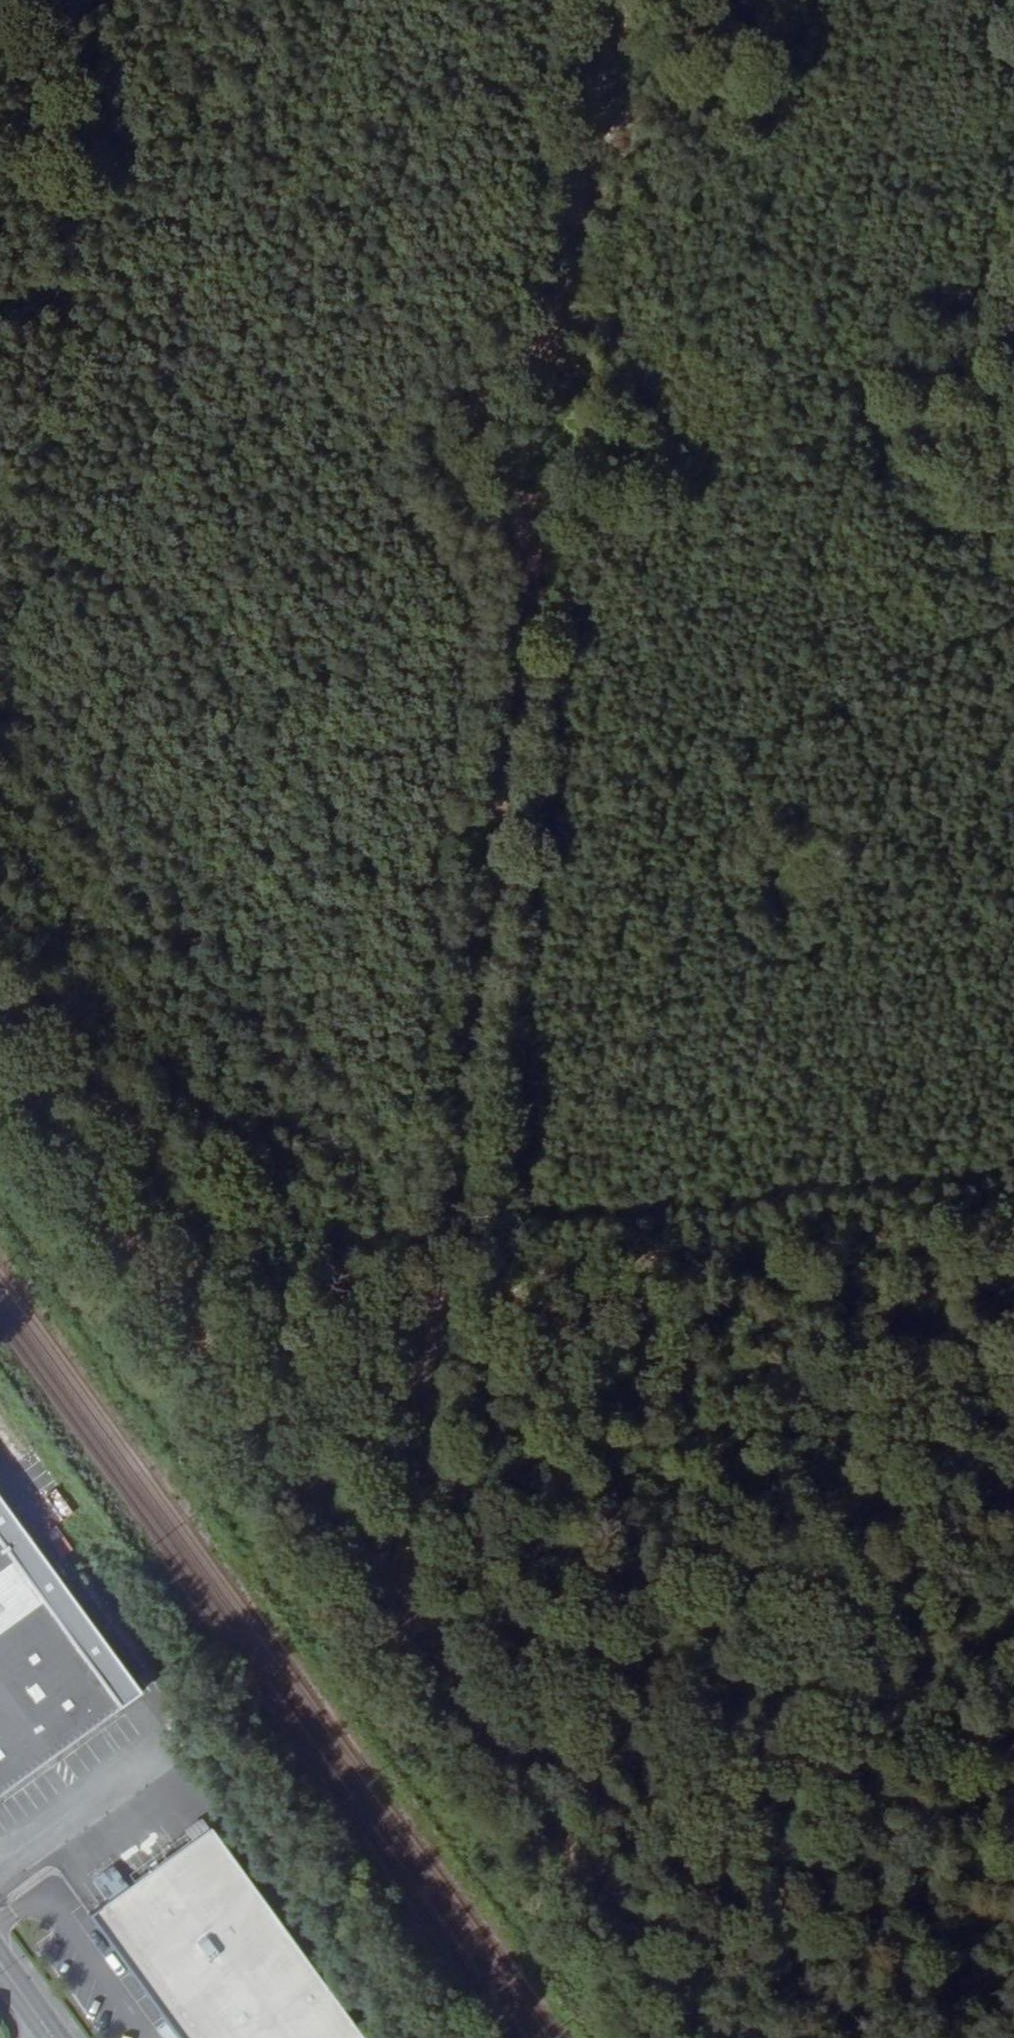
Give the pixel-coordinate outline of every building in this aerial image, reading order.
[(0,1430),(0,1795),(171,1676),(0,1430)] [(218,1823),(96,1910),(188,2037),(371,2037),(218,1823)]
